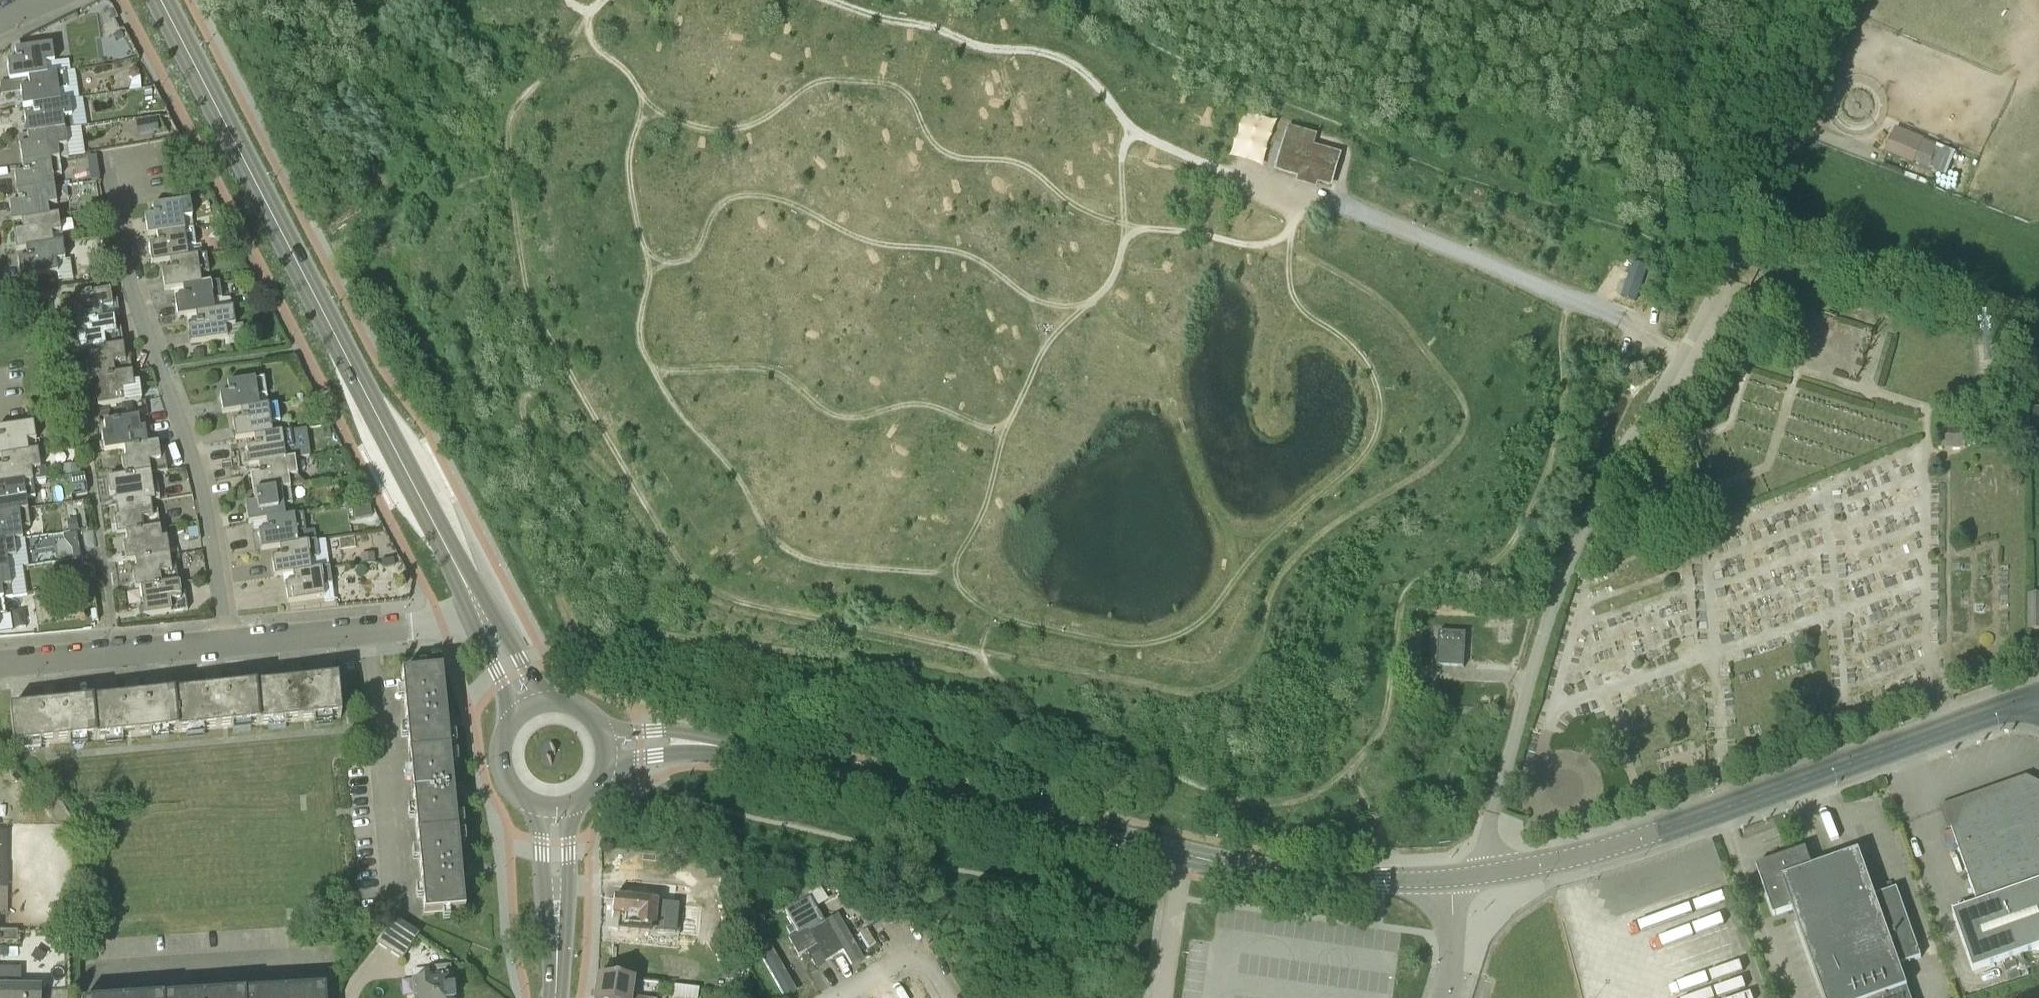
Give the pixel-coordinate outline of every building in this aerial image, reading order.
[(46,76),(46,75),(45,65),(54,63),(51,46),(14,51),(15,61),(6,63),(9,82),(27,79),(27,78),(46,76)] [(133,79),(138,78),(139,72),(136,69),(130,70),(129,75),(133,79)] [(23,108),(32,107),(32,106),(59,102),(58,91),(67,90),(64,72),(46,75),(46,76),(27,78),(27,79),(29,88),(20,89),(23,108)] [(151,89),(144,90),(144,97),(152,97),(151,89)] [(24,117),(26,135),(64,130),(73,129),(68,100),(59,102),(32,106),(32,107),(33,116),(24,117)] [(158,118),(146,120),(148,134),(160,132),(158,118)] [(1329,185),(1339,154),(1308,145),(1311,135),(1290,129),(1278,170),(1329,185)] [(68,158),(64,130),(26,135),(28,145),(19,146),(22,165),(59,159),(59,160),(68,158)] [(1886,152),(1925,168),(1932,148),(1920,143),(1921,141),(1895,130),(1886,152)] [(14,175),(17,194),(54,188),(52,177),(61,176),(59,160),(59,159),(22,165),(23,174),(14,175)] [(99,167),(89,169),(91,182),(101,180),(99,167)] [(49,217),(47,207),(56,205),(54,188),(17,194),(18,203),(9,205),(12,223),(21,222),(49,217)] [(184,231),(184,230),(182,220),(191,219),(189,201),(152,206),(153,216),(144,218),(147,237),(156,235),(184,231)] [(53,245),(51,234),(60,233),(58,216),(49,217),(21,222),(22,231),(13,232),(16,251),(25,250),(53,245)] [(151,264),(169,262),(169,261),(188,259),(188,258),(186,248),(195,247),(193,229),(184,230),(184,231),(156,235),(157,244),(148,245),(151,264)] [(107,239),(95,240),(97,254),(109,253),(107,239)] [(25,250),(26,259),(17,260),(20,279),(57,274),(55,262),(64,261),(62,243),(53,245),(25,250)] [(225,246),(227,253),(236,251),(235,244),(225,246)] [(161,272),(164,291),(182,288),(201,285),(199,274),(208,273),(206,256),(188,258),(188,259),(169,261),(169,262),(170,271),(161,272)] [(195,315),(214,312),(214,311),(212,301),(221,300),(219,282),(201,285),(182,288),(183,297),(174,299),(177,318),(195,315)] [(75,325),(79,324),(79,323),(113,318),(113,320),(119,319),(116,301),(111,302),(109,291),(75,295),(77,306),(73,307),(75,325)] [(244,297),(245,307),(257,306),(256,296),(244,297)] [(195,315),(196,324),(187,325),(190,344),(227,339),(225,328),(234,326),(232,309),(214,311),(214,312),(195,315)] [(79,353),(88,351),(122,346),(120,329),(115,330),(113,320),(113,318),(79,323),(79,324),(81,334),(77,335),(79,353)] [(97,379),(97,378),(131,373),(129,356),(124,357),(122,346),(88,351),(90,362),(86,362),(88,380),(97,379)] [(205,350),(192,351),(193,360),(206,359),(205,350)] [(97,378),(97,379),(99,389),(95,389),(97,407),(140,401),(138,383),(133,384),(131,373),(97,378)] [(222,414),(240,411),(240,410),(258,408),(258,407),(257,397),(266,396),(264,378),(227,384),(228,393),(219,395),(222,414)] [(298,410),(308,409),(307,400),(297,401),(298,410)] [(138,403),(127,404),(128,413),(139,411),(138,403)] [(253,438),(253,437),(272,434),(270,423),(279,422),(276,404),(258,407),(258,408),(240,410),(240,411),(241,420),(232,421),(235,440),(253,438)] [(2029,434),(2038,435),(2038,409),(2030,408),(2029,434)] [(101,434),(104,452),(123,449),(123,448),(147,445),(144,428),(139,429),(138,418),(103,422),(105,433),(101,434)] [(330,423),(320,425),(324,441),(334,438),(330,423)] [(0,457),(28,453),(26,443),(35,441),(33,424),(29,424),(0,428),(0,457)] [(1941,429),(1941,447),(1965,447),(1965,429),(1941,429)] [(253,437),(253,438),(255,447),(245,448),(248,467),(257,465),(285,461),(285,460),(283,450),(293,449),(290,431),(272,434),(253,437)] [(125,459),(121,459),(123,476),(150,473),(150,474),(167,471),(164,454),(159,454),(158,443),(147,445),(123,448),(123,449),(125,459)] [(32,481),(46,479),(45,467),(40,468),(37,452),(28,453),(0,457),(1,467),(0,467),(0,486),(32,481)] [(259,474),(250,476),(252,495),(289,489),(288,478),(296,476),(294,459),(285,460),(285,461),(257,465),(259,474)] [(78,465),(66,466),(66,475),(79,474),(78,465)] [(116,507),(150,502),(159,501),(157,483),(151,484),(150,474),(150,473),(123,476),(115,477),(117,488),(113,489),(116,507)] [(85,483),(84,475),(71,477),(72,485),(85,483)] [(26,510),(24,499),(34,498),(32,481),(0,486),(0,514),(26,510)] [(245,505),(247,524),(266,521),(266,520),(284,518),(284,517),(283,507),(291,506),(289,489),(252,495),(254,504),(245,505)] [(150,502),(116,507),(117,517),(113,517),(116,535),(125,534),(159,529),(157,512),(152,512),(150,502)] [(354,507),(356,520),(373,518),(371,505),(354,507)] [(12,541),(22,539),(20,528),(28,527),(26,510),(0,514),(0,542),(12,541)] [(258,532),(261,551),(279,548),(279,547),(297,545),(297,544),(296,533),(305,532),(302,515),(284,517),(284,518),(266,520),(266,521),(267,530),(258,532)] [(66,520),(68,533),(76,532),(78,531),(76,519),(66,520)] [(134,561),(134,560),(169,556),(166,539),(161,539),(159,529),(125,534),(126,544),(123,545),(125,562),(134,561)] [(72,550),(79,549),(76,532),(68,533),(63,534),(64,540),(72,550)] [(8,570),(6,558),(15,557),(12,541),(0,542),(0,571),(8,570)] [(316,541),(297,544),(297,545),(279,547),(279,548),(280,557),(271,558),(274,577),(292,574),(311,571),(311,570),(329,568),(327,557),(318,559),(316,541)] [(361,563),(375,561),(374,553),(360,554),(361,563)] [(134,560),(134,561),(136,571),(132,572),(134,589),(139,589),(139,588),(178,583),(175,566),(170,567),(169,556),(134,560)] [(394,559),(382,560),(383,569),(395,568),(394,559)] [(311,570),(311,571),(292,574),(293,583),(284,585),(287,604),(324,598),(322,587),(332,585),(329,568),(311,570)] [(2,596),(1,587),(10,586),(8,570),(0,571),(0,600),(3,599),(2,596)] [(54,591),(54,580),(40,581),(41,593),(54,591)] [(139,588),(139,589),(144,617),(187,611),(185,593),(180,594),(178,583),(139,588)] [(79,604),(93,601),(91,588),(76,591),(79,604)] [(2029,594),(2029,610),(2029,630),(2038,630),(2038,594),(2029,594)] [(1464,668),(1466,633),(1438,632),(1436,666),(1464,668)] [(2029,642),(2029,652),(2038,652),(2038,642),(2029,642)] [(408,755),(449,751),(446,717),(449,716),(448,705),(445,705),(441,670),(401,674),(408,755)] [(258,726),(340,718),(337,680),(301,683),(301,681),(289,682),(289,684),(255,688),(258,726)] [(177,733),(258,726),(255,688),(220,691),(220,688),(208,689),(208,692),(173,695),(177,733)] [(95,741),(177,733),(173,695),(138,698),(138,695),(126,697),(126,699),(92,702),(95,741)] [(13,748),(95,741),(92,702),(57,706),(56,703),(45,704),(45,707),(9,710),(13,748)] [(416,835),(456,831),(453,797),(457,797),(456,785),(452,786),(449,751),(408,755),(416,835)] [(1966,952),(1973,971),(2038,947),(2038,787),(2026,780),(1944,809),(1977,903),(1952,912),(1966,952)] [(456,831),(416,835),(423,916),(464,912),(461,877),(464,877),(463,865),(460,866),(456,831)] [(1899,966),(1921,958),(1896,889),(1875,897),(1858,852),(1812,868),(1805,849),(1768,862),(1769,865),(1763,878),(1760,879),(1767,898),(1774,915),(1792,909),(1824,997),(1910,997),(1899,966)] [(809,898),(810,898),(817,894),(811,883),(777,897),(785,912),(809,898)] [(622,928),(642,931),(654,932),(655,921),(676,923),(677,917),(693,918),(693,927),(705,929),(707,906),(695,906),(695,907),(613,898),(611,917),(623,919),(622,928)] [(1694,949),(1722,942),(1715,916),(1689,923),(1687,916),(1700,912),(1699,909),(1654,921),(1660,944),(1691,936),(1694,949)] [(810,928),(825,960),(839,953),(847,972),(862,965),(838,915),(810,928)] [(374,943),(402,961),(418,935),(393,919),(374,943)] [(795,932),(791,925),(786,929),(789,935),(795,932)] [(798,934),(807,951),(817,945),(807,928),(798,934)] [(16,942),(16,931),(0,931),(0,942),(16,942)] [(798,956),(807,951),(798,934),(788,939),(798,956)] [(770,950),(767,946),(754,954),(780,997),(787,997),(795,993),(780,967),(770,950)] [(737,978),(736,969),(738,968),(738,962),(731,962),(731,964),(723,965),(723,979),(737,978)] [(40,986),(20,986),(20,969),(0,968),(0,997),(40,997),(40,986)] [(428,978),(413,980),(415,997),(452,997),(451,989),(450,989),(448,969),(427,971),(428,978)] [(631,997),(634,980),(597,977),(594,997),(638,997),(631,997)] [(875,997),(905,997),(897,984),(874,996),(875,997)] [(243,997),(325,997),(324,990),(243,994),(243,997)]
